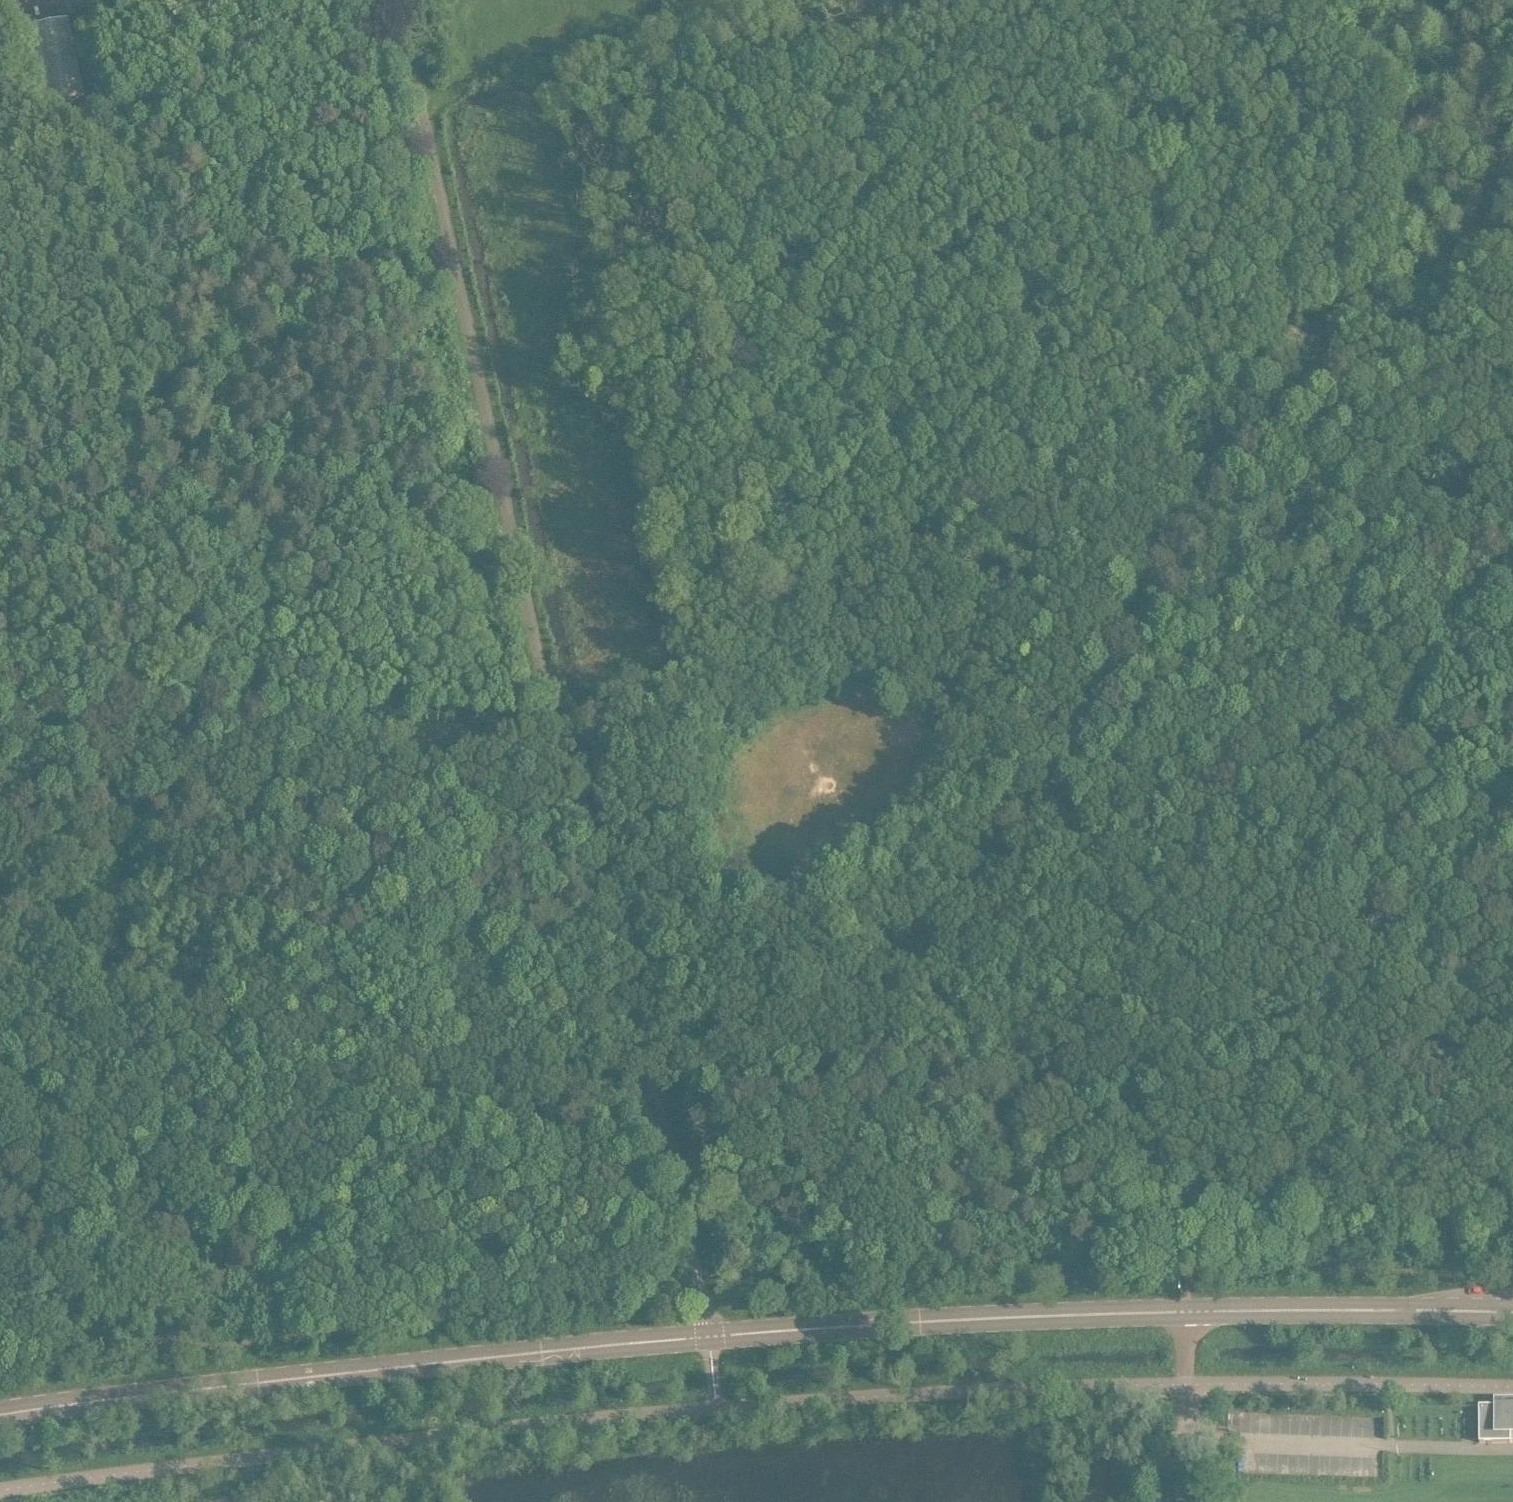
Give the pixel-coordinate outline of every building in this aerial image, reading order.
[(41,106),(81,99),(65,21),(26,29),(41,106)] [(1512,1431),(1512,1402),(1492,1402),(1492,1407),(1477,1408),(1477,1439),(1501,1439),(1500,1432),(1512,1431)]
